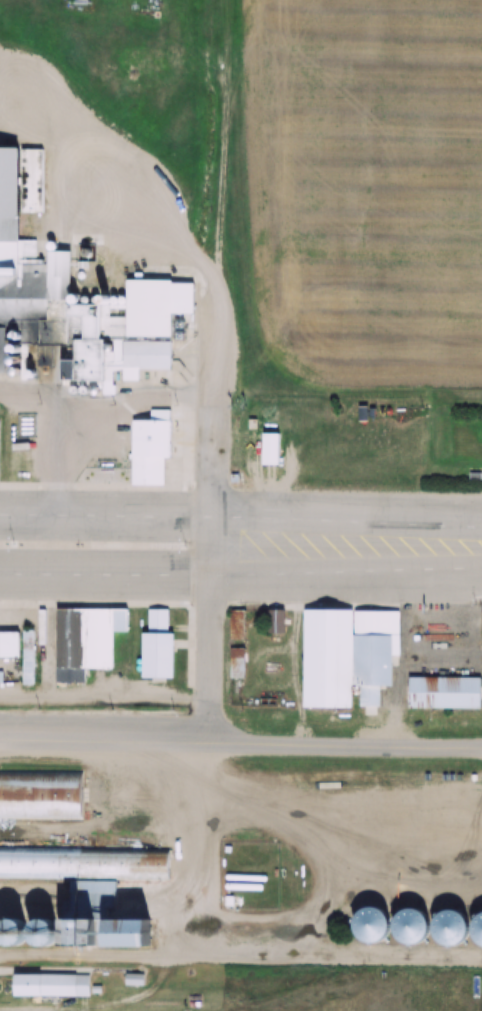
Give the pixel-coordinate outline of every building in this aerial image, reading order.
[(13,211),(0,211),(0,138),(14,138),(13,211)] [(81,379),(79,361),(62,363),(64,380),(81,379)] [(285,433),(261,433),(261,466),(285,466),(285,433)] [(55,610),(55,684),(87,684),(87,669),(115,669),(115,634),(130,634),(130,610),(55,610)] [(147,680),(179,681),(180,635),(171,635),(171,611),(148,611),(147,680)] [(248,611),(232,611),(232,642),(248,642),(248,611)] [(386,709),(386,688),(397,688),(397,657),(402,657),(402,611),(306,611),(306,709),(358,709),(386,709)] [(0,632),(0,658),(24,657),(25,686),(39,685),(39,680),(47,680),(47,676),(38,676),(37,631),(0,632)] [(231,680),(248,680),(248,649),(231,649),(231,680)] [(412,709),(481,710),(481,677),(412,677),(412,709)] [(80,815),(0,816),(0,771),(79,770),(80,815)] [(164,875),(0,871),(0,845),(165,849),(164,875)] [(266,890),(266,874),(227,874),(227,890),(266,890)] [(393,941),(416,946),(424,914),(400,908),(393,941)] [(93,975),(31,976),(31,998),(94,997),(93,975)]
